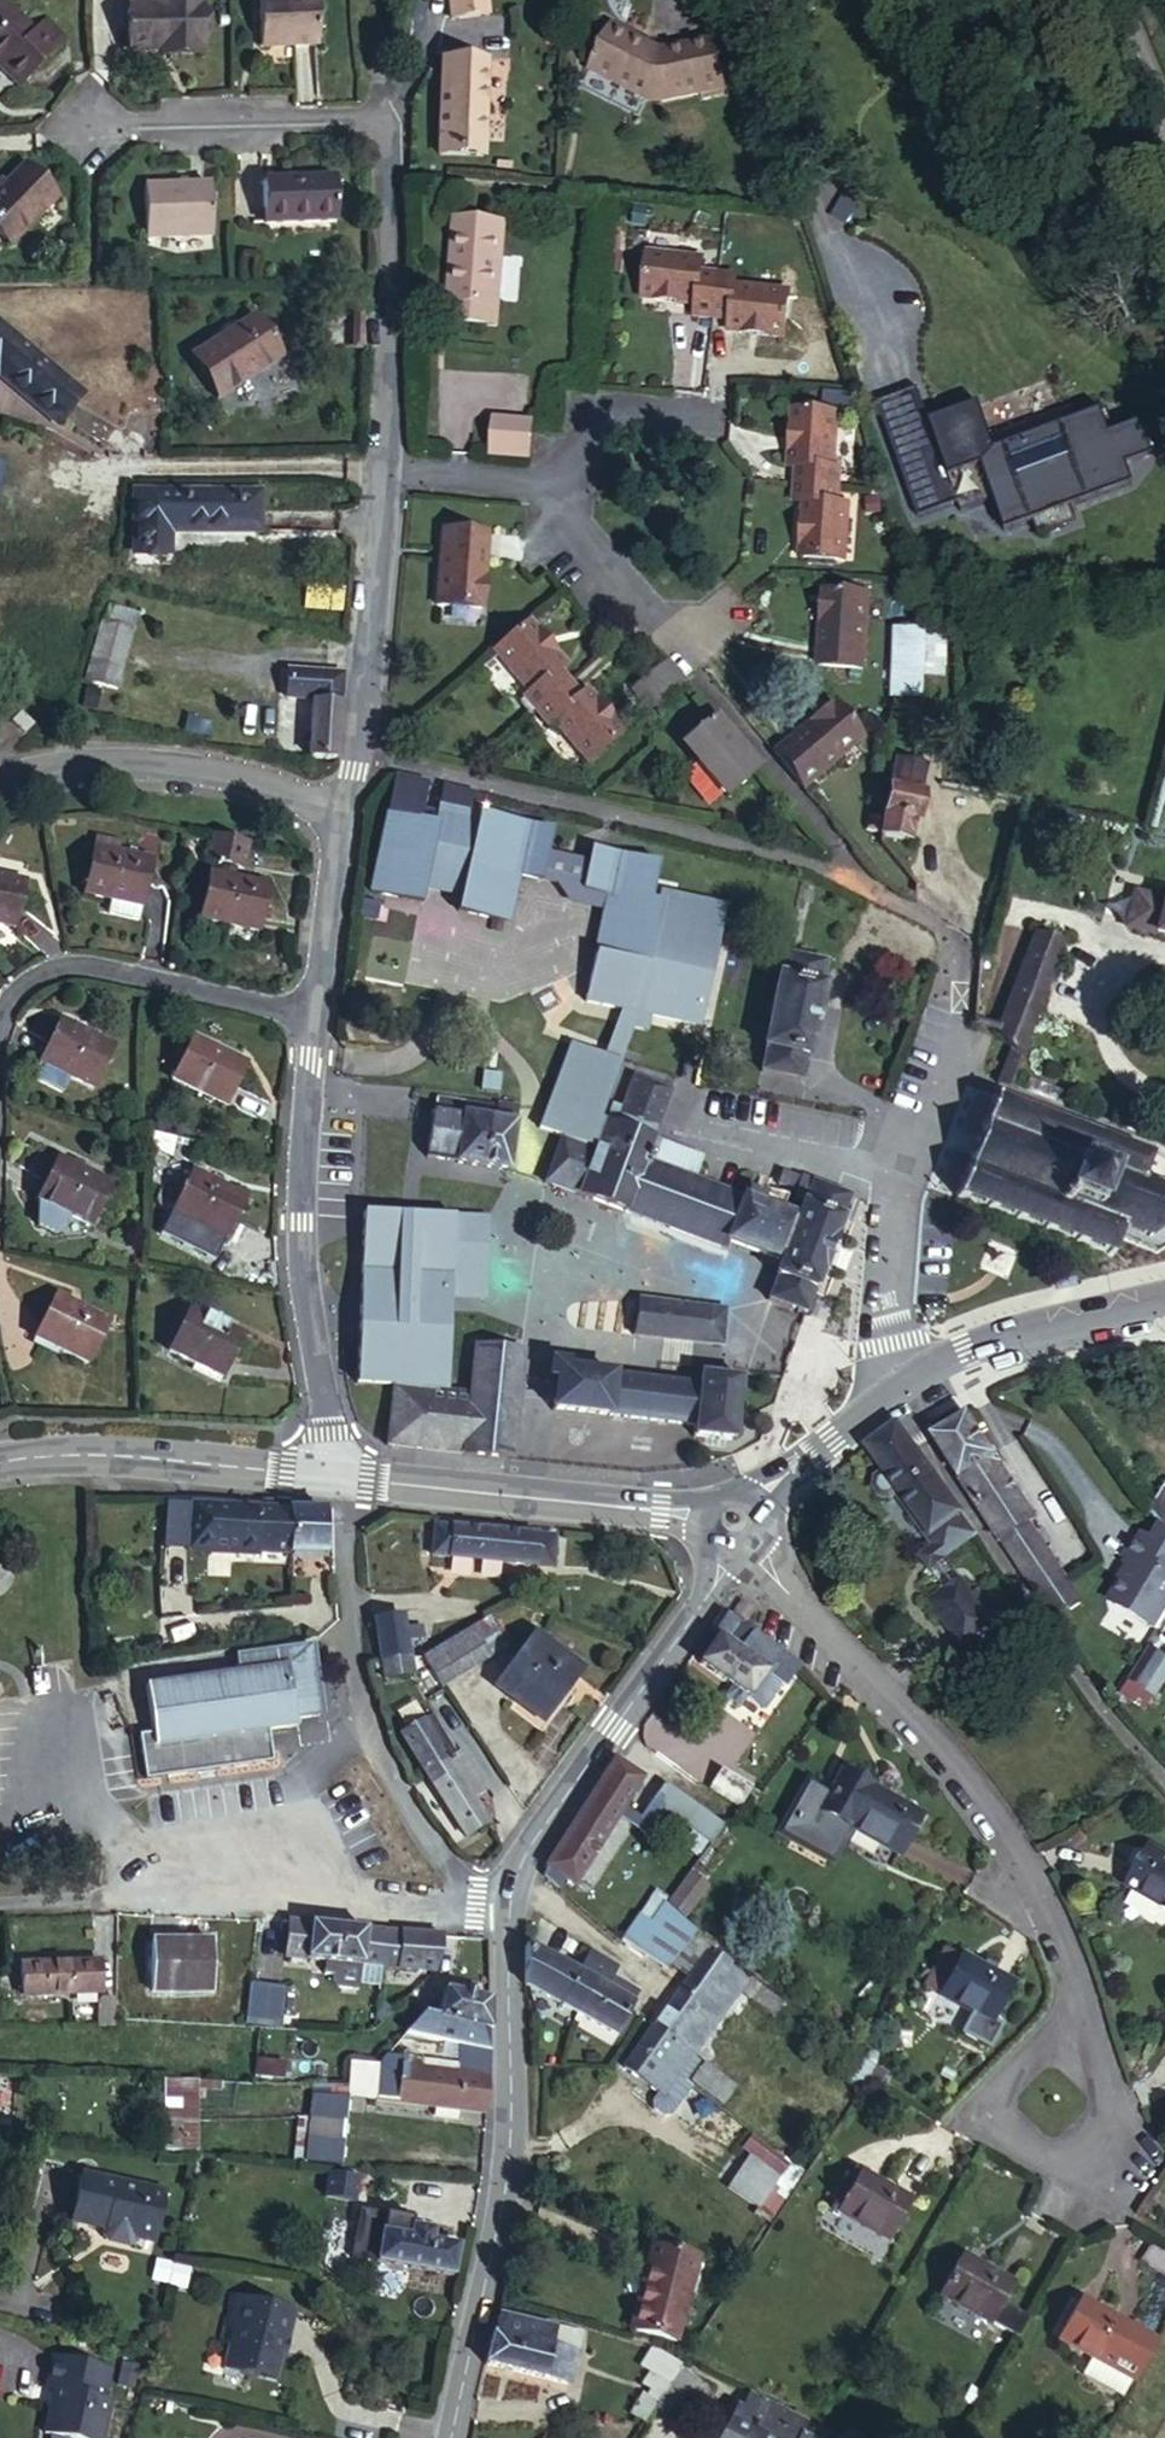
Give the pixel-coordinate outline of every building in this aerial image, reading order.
[(152,8),(129,8),(130,53),(161,53),(202,51),(201,0),(159,0),(159,7),(152,8)] [(261,2),(262,49),(317,47),(316,0),(310,0),(261,2)] [(447,18),(486,13),(485,0),(445,0),(447,18)] [(40,27),(33,35),(0,2),(0,63),(3,66),(1,69),(18,86),(59,45),(40,27)] [(47,19),(40,27),(59,45),(66,37),(47,19)] [(637,112),(733,95),(723,34),(599,56),(606,95),(633,90),(637,112)] [(202,51),(161,53),(160,60),(202,59),(202,51)] [(482,157),(484,63),(441,63),(440,156),(482,157)] [(4,186),(0,191),(0,235),(10,245),(54,197),(23,166),(4,186)] [(335,178),(265,180),(266,224),(337,222),(335,178)] [(210,185),(145,187),(147,239),(212,236),(210,185)] [(449,312),(499,314),(505,230),(454,227),(449,312)] [(705,263),(650,257),(644,302),(698,308),(697,319),(716,321),(721,279),(704,277),(705,263)] [(740,280),(721,279),(716,321),(732,323),(731,334),(787,340),(793,295),(739,289),(740,280)] [(497,333),(499,314),(449,312),(447,330),(497,333)] [(278,357),(253,315),(188,355),(214,398),(278,357)] [(0,329),(0,375),(55,421),(77,392),(0,329)] [(921,391),(881,404),(918,513),(957,500),(960,510),(993,500),(1004,534),(1137,488),(1127,465),(1158,454),(1144,423),(1112,435),(1104,413),(996,450),(981,406),(933,424),(921,391)] [(795,488),(838,491),(839,473),(833,472),(836,417),(790,415),(787,471),(796,472),(795,488)] [(533,421),(495,418),(492,454),(531,457),(533,421)] [(838,491),(795,488),(794,508),(803,508),(800,562),(846,565),(849,508),(837,508),(838,491)] [(260,495),(139,494),(140,553),(173,553),(173,532),(261,531),(260,495)] [(484,536),(439,532),(431,607),(477,612),(484,536)] [(341,585),(306,583),(306,602),(340,605),(341,585)] [(870,595),(824,593),(821,669),(867,671),(870,595)] [(140,617),(111,609),(87,682),(117,691),(140,617)] [(567,667),(531,624),(494,654),(529,695),(524,699),(537,714),(571,686),(560,673),(567,667)] [(926,636),(924,634),(898,633),(895,697),(923,699),(926,636)] [(650,717),(652,715),(687,687),(667,663),(630,694),(650,717)] [(338,759),(344,673),(289,669),(287,697),(315,699),(310,758),(338,759)] [(582,699),(571,686),(537,714),(549,728),(554,724),(589,765),(625,735),(589,693),(582,699)] [(865,742),(835,707),(776,756),(805,791),(865,742)] [(20,712),(12,721),(26,733),(34,724),(20,712)] [(727,800),(759,773),(715,719),(696,735),(710,751),(695,763),(727,800)] [(681,747),(695,763),(710,751),(696,735),(681,747)] [(882,826),(879,839),(908,845),(913,821),(917,822),(928,769),(894,762),(882,826)] [(440,810),(481,818),(484,807),(472,805),(473,798),(443,792),(437,819),(420,815),(425,788),(395,782),(386,818),(436,828),(440,810)] [(521,877),(540,881),(545,858),(551,832),(481,818),(440,810),(436,828),(386,818),(369,893),(419,902),(423,888),(426,876),(465,885),(463,897),(459,911),(510,922),(521,877)] [(248,844),(217,837),(211,863),(220,866),(217,876),(231,879),(233,869),(242,871),(248,844)] [(150,859),(90,848),(82,895),(112,901),(141,906),(150,859)] [(611,893),(608,906),(592,979),(628,986),(657,992),(704,1002),(730,882),(669,868),(660,907),(648,904),(657,867),(593,853),(590,867),(585,888),(611,893)] [(564,896),(608,906),(611,893),(585,888),(590,867),(545,858),(540,881),(557,885),(564,896)] [(217,876),(209,873),(198,919),(257,933),(267,887),(231,879),(217,876)] [(423,888),(463,897),(465,885),(426,876),(423,888)] [(0,877),(0,928),(17,932),(27,883),(0,877)] [(141,906),(112,901),(110,915),(138,921),(141,906)] [(1161,903),(1153,936),(1164,940),(1164,905),(1161,903)] [(999,1085),(1009,1088),(1063,946),(1035,936),(998,1034),(1005,1052),(999,1085)] [(821,986),(827,965),(786,956),(781,979),(777,978),(771,1011),(766,1010),(764,1021),(768,1022),(761,1053),(766,1054),(762,1074),(803,1081),(806,1062),(811,1063),(827,987),(821,986)] [(657,992),(628,986),(615,1035),(632,1041),(641,1006),(653,1008),(657,992)] [(116,1046),(62,1022),(42,1065),(96,1088),(116,1046)] [(590,1150),(632,1041),(615,1035),(583,1022),(550,1107),(541,1132),(564,1140),(590,1150)] [(246,1062),(192,1036),(170,1078),(225,1105),(246,1062)] [(633,1134),(653,1141),(670,1094),(637,1081),(625,1110),(640,1116),(633,1134)] [(456,1165),(483,1169),(491,1121),(475,1118),(478,1104),(437,1098),(437,1100),(432,1129),(427,1156),(457,1161),(456,1165)] [(958,1199),(1113,1259),(1120,1241),(1157,1255),(1164,1250),(1164,1185),(1144,1177),(1152,1157),(996,1099),(958,1199)] [(491,1121),(483,1169),(508,1172),(516,1124),(502,1121),(504,1108),(478,1104),(475,1118),(491,1121)] [(625,1110),(614,1106),(611,1115),(596,1153),(579,1198),(628,1217),(648,1164),(695,1181),(703,1160),(653,1141),(633,1134),(640,1116),(625,1110)] [(518,1110),(504,1108),(502,1121),(516,1124),(518,1110)] [(579,1198),(596,1153),(590,1150),(564,1140),(546,1185),(579,1198)] [(115,1179),(59,1155),(40,1200),(40,1224),(62,1226),(62,1209),(95,1222),(115,1179)] [(676,1234),(695,1181),(648,1164),(628,1217),(676,1234)] [(245,1196),(191,1168),(171,1209),(226,1238),(245,1196)] [(770,1301),(806,1315),(814,1294),(816,1296),(845,1220),(842,1219),(850,1199),(802,1180),(794,1201),(803,1206),(798,1219),(782,1214),(747,1200),(744,1199),(727,1245),(781,1265),(774,1279),(778,1281),(770,1301)] [(725,1251),(727,1245),(744,1199),(695,1181),(676,1234),(725,1251)] [(747,1200),(782,1214),(787,1199),(760,1189),(757,1194),(750,1192),(747,1200)] [(393,1389),(409,1390),(410,1379),(448,1382),(455,1304),(462,1223),(372,1215),(357,1385),(393,1389)] [(496,1226),(462,1223),(455,1304),(489,1307),(496,1226)] [(111,1317),(54,1293),(34,1335),(91,1360),(111,1317)] [(719,1373),(722,1345),(701,1343),(705,1309),(638,1300),(638,1309),(581,1302),(578,1329),(658,1339),(656,1364),(719,1373)] [(244,1332),(191,1307),(171,1349),(223,1374),(244,1332)] [(701,1343),(722,1345),(726,1312),(705,1309),(701,1343)] [(464,1457),(512,1461),(518,1414),(511,1412),(513,1401),(519,1400),(526,1333),(476,1329),(470,1396),(464,1457)] [(732,1441),(740,1382),(700,1377),(699,1388),(568,1371),(568,1366),(551,1363),(545,1399),(553,1400),(553,1412),(694,1428),(693,1437),(732,1441)] [(388,1450),(464,1457),(470,1396),(409,1390),(393,1389),(388,1450)] [(1037,1521),(967,1416),(931,1439),(1055,1621),(1082,1603),(1044,1549),(1052,1544),(1042,1529),(1032,1536),(1027,1528),(1037,1521)] [(897,1424),(866,1449),(936,1544),(946,1558),(975,1536),(978,1535),(897,1424)] [(1152,1512),(1164,1528),(1164,1492),(1152,1512)] [(168,1551),(190,1551),(322,1554),(323,1511),(191,1508),(169,1508),(168,1551)] [(435,1528),(432,1558),(552,1568),(555,1538),(435,1528)] [(5,1595),(9,1591),(12,1586),(14,1579),(15,1574),(14,1568),(10,1557),(6,1553),(2,1550),(0,1541),(0,1598),(5,1595)] [(1152,1637),(1164,1617),(1164,1551),(1164,1550),(1156,1543),(1135,1571),(1140,1575),(1119,1603),(1120,1612),(1152,1637)] [(946,1558),(936,1544),(921,1556),(931,1569),(946,1558)] [(994,1625),(971,1595),(960,1580),(930,1603),(965,1649),(976,1639),(994,1625)] [(978,1590),(971,1595),(994,1625),(976,1639),(982,1647),(1007,1627),(978,1590)] [(740,1605),(733,1614),(745,1623),(752,1613),(740,1605)] [(723,1612),(709,1633),(719,1640),(700,1665),(732,1687),(748,1698),(749,1699),(766,1675),(781,1686),(783,1688),(798,1667),(797,1664),(752,1631),(750,1633),(723,1612)] [(375,1621),(378,1639),(407,1636),(406,1630),(404,1616),(375,1621)] [(505,1648),(486,1620),(423,1659),(440,1687),(505,1648)] [(1025,1622),(1011,1633),(1021,1645),(1035,1634),(1025,1622)] [(378,1639),(381,1664),(410,1661),(408,1641),(422,1640),(421,1627),(406,1630),(407,1636),(378,1639)] [(535,1636),(495,1688),(543,1724),(583,1672),(535,1636)] [(1164,1658),(1146,1647),(1127,1677),(1152,1693),(1162,1678),(1154,1673),(1164,1658)] [(137,1737),(143,1781),(273,1764),(268,1732),(297,1729),(295,1721),(319,1717),(309,1648),(235,1659),(236,1674),(147,1687),(154,1735),(137,1737)] [(1164,1658),(1154,1673),(1162,1678),(1164,1673),(1164,1659),(1164,1658)] [(410,1661),(381,1664),(384,1679),(413,1675),(410,1661)] [(764,1710),(781,1686),(766,1675),(749,1699),(764,1710)] [(748,1698),(732,1687),(725,1698),(740,1710),(748,1698)] [(446,1761),(432,1741),(441,1735),(430,1718),(398,1738),(464,1839),(487,1824),(471,1801),(485,1791),(461,1752),(454,1756),(446,1761)] [(454,1756),(441,1735),(432,1741),(446,1761),(454,1756)] [(613,1761),(545,1869),(576,1887),(643,1782),(613,1761)] [(720,1773),(712,1789),(742,1806),(751,1789),(720,1773)] [(850,1830),(866,1839),(894,1855),(901,1858),(923,1819),(841,1774),(829,1796),(819,1813),(850,1830)] [(819,1813),(829,1796),(806,1785),(794,1808),(800,1812),(785,1839),(832,1865),(850,1830),(819,1813)] [(712,1845),(725,1829),(665,1786),(653,1803),(712,1845)] [(800,1812),(794,1808),(779,1836),(785,1839),(800,1812)] [(894,1855),(866,1839),(860,1849),(863,1860),(885,1871),(894,1855)] [(1128,1887),(1164,1909),(1164,1855),(1151,1847),(1128,1887)] [(694,1871),(667,1902),(684,1917),(711,1886),(694,1871)] [(639,1911),(616,1936),(667,1971),(670,1967),(695,1937),(699,1933),(682,1920),(676,1913),(673,1916),(663,1907),(650,1922),(639,1911)] [(383,1931),(288,1922),(284,1959),(325,1963),(360,1966),(380,1968),(383,1931)] [(383,1931),(380,1968),(434,1973),(436,1970),(439,1958),(442,1936),(383,1931)] [(712,1944),(699,1933),(695,1937),(670,1967),(688,1979),(653,2029),(693,2057),(739,1993),(724,1982),(730,1973),(705,1956),(712,1944)] [(152,1943),(152,1992),(210,1992),(210,1943),(152,1943)] [(527,1946),(523,1986),(577,2016),(594,1984),(576,1974),(570,1970),(527,1946)] [(960,1957),(946,1949),(925,1990),(939,1998),(960,1957)] [(594,1984),(577,2016),(614,2036),(637,1996),(609,1980),(614,1972),(609,1966),(588,1953),(576,1974),(594,1984)] [(960,1957),(939,1998),(992,2025),(1013,1985),(960,1957)] [(21,1967),(24,1998),(101,1993),(99,1962),(21,1967)] [(360,1966),(325,1963),(324,1976),(333,1977),(333,1982),(338,1988),(358,1991),(360,1966)] [(745,1984),(730,1973),(724,1982),(739,1993),(745,1984)] [(746,1987),(753,1992),(758,1987),(750,1981),(746,1987)] [(249,1987),(246,2026),(279,2029),(281,1991),(249,1987)] [(758,1987),(753,1992),(748,1999),(774,2018),(783,2005),(758,1987)] [(459,2045),(489,2051),(489,2031),(488,2000),(444,1991),(437,2019),(422,2015),(406,2033),(459,2045)] [(99,2007),(98,2026),(113,2026),(113,2000),(102,2000),(99,2007)] [(693,2057),(653,2029),(624,2069),(659,2094),(664,2097),(665,2096),(693,2057)] [(347,2098),(486,2114),(488,2087),(488,2080),(489,2051),(459,2045),(459,2065),(460,2075),(422,2071),(424,2061),(386,2056),(376,2067),(350,2064),(348,2088),(347,2098)] [(692,2088),(691,2088),(684,2083),(699,2061),(693,2057),(665,2096),(664,2097),(659,2094),(653,2103),(654,2111),(664,2118),(671,2116),(692,2088)] [(459,2065),(424,2061),(422,2071),(460,2075),(459,2065)] [(704,2064),(691,2082),(723,2106),(737,2087),(704,2064)] [(162,2081),(162,2150),(197,2151),(197,2081),(162,2081)] [(347,2108),(347,2098),(348,2088),(316,2086),(310,2086),(309,2106),(347,2108)] [(342,2166),(347,2108),(309,2106),(304,2164),(342,2166)] [(741,2151),(750,2158),(779,2177),(787,2164),(749,2139),(741,2151)] [(730,2188),(758,2208),(770,2190),(779,2177),(750,2158),(730,2188)] [(796,2189),(804,2177),(791,2167),(783,2180),(796,2189)] [(852,2170),(830,2210),(887,2242),(910,2202),(852,2170)] [(327,2185),(322,2217),(353,2222),(359,2180),(321,2174),(320,2184),(327,2185)] [(80,2175),(79,2181),(94,2185),(95,2179),(80,2175)] [(94,2185),(79,2181),(68,2229),(91,2235),(92,2230),(102,2232),(101,2237),(99,2244),(103,2250),(123,2255),(129,2252),(129,2247),(149,2251),(163,2195),(95,2179),(94,2185)] [(770,2190),(758,2208),(773,2218),(784,2199),(770,2190)] [(353,2222),(322,2217),(317,2250),(348,2254),(353,2222)] [(366,2234),(364,2250),(378,2252),(376,2263),(452,2277),(455,2257),(443,2254),(444,2245),(418,2241),(420,2229),(382,2224),(381,2236),(366,2234)] [(1151,2244),(1141,2261),(1164,2276),(1164,2252),(1151,2244)] [(650,2247),(630,2331),(677,2343),(697,2260),(650,2247)] [(960,2256),(938,2298),(991,2326),(1013,2285),(960,2256)] [(296,2310),(231,2295),(219,2344),(228,2347),(223,2369),(276,2382),(282,2356),(286,2341),(289,2341),(296,2310)] [(1056,2341),(1090,2360),(1130,2382),(1133,2383),(1155,2344),(1080,2301),(1056,2341)] [(555,2329),(500,2316),(495,2337),(491,2337),(486,2365),(567,2385),(575,2354),(551,2349),(555,2329)] [(645,2424),(679,2367),(653,2350),(642,2368),(650,2373),(644,2385),(651,2388),(646,2397),(643,2395),(632,2415),(645,2424)] [(51,2358),(44,2391),(52,2392),(55,2393),(52,2406),(49,2405),(43,2437),(45,2437),(103,2437),(110,2403),(104,2402),(111,2371),(51,2358)] [(1130,2382),(1090,2360),(1081,2376),(1121,2399),(1130,2382)] [(676,2390),(686,2397),(694,2384),(684,2377),(676,2390)] [(694,2384),(686,2397),(679,2408),(694,2417),(710,2392),(695,2382),(694,2384)] [(726,2432),(738,2437),(799,2437),(805,2424),(749,2396),(743,2411),(736,2408),(726,2432)]
